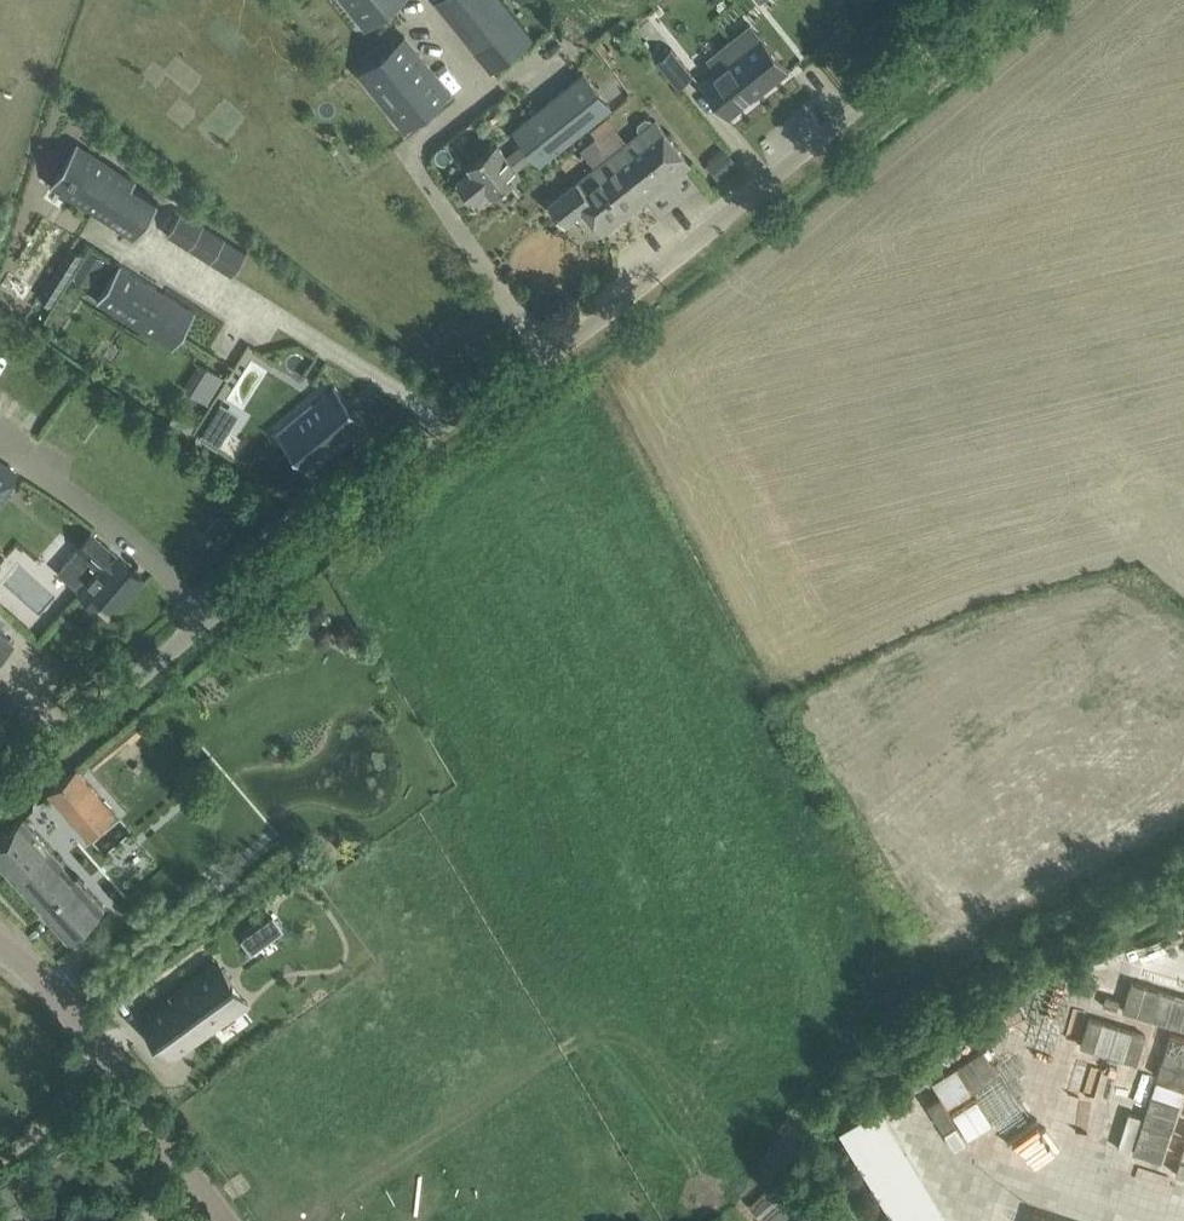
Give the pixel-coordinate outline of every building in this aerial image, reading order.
[(368,22),(365,25),(367,26),(399,0),(350,0),(368,22)] [(438,0),(493,68),(533,36),(504,0),(439,0),(438,0)] [(755,98),(790,71),(760,33),(740,49),(731,38),(719,48),(728,59),(700,82),(729,118),(754,97),(755,98)] [(397,104),(410,120),(433,102),(434,103),(450,90),(432,68),(431,69),(423,60),(425,59),(407,37),(391,50),(392,51),(369,69),(382,86),(389,81),(403,99),(397,104)] [(693,74),(672,48),(656,60),(678,87),(693,74)] [(541,162),(560,147),(612,106),(585,72),(515,128),(526,142),(508,156),(497,143),(468,165),(470,168),(456,179),(474,202),(488,191),(492,195),(521,172),(517,168),(535,154),(541,162)] [(656,120),(654,122),(651,118),(646,117),(639,123),(639,128),(642,131),(611,156),(646,199),(660,188),(660,186),(669,178),(672,179),(691,164),(656,120)] [(161,193),(137,178),(78,141),(60,169),(51,185),(72,198),(135,238),(159,201),(157,200),(161,193)] [(719,178),(737,164),(726,150),(707,164),(719,178)] [(600,236),(646,199),(611,156),(548,205),(563,225),(581,210),(600,236)] [(173,229),(234,276),(252,254),(191,207),(173,229)] [(165,291),(157,287),(121,263),(97,301),(99,301),(100,300),(155,334),(162,322),(180,334),(172,347),(173,348),(197,311),(165,291)] [(89,284),(96,272),(84,264),(76,276),(89,284)] [(206,403),(222,377),(207,367),(190,393),(206,403)] [(311,472),(368,424),(334,384),(333,385),(313,402),(312,401),(311,402),(312,404),(297,417),(309,431),(292,446),(291,445),(289,447),(311,472)] [(223,402),(221,401),(199,436),(218,448),(219,446),(218,445),(227,430),(212,421),(223,402)] [(17,473),(0,462),(0,500),(17,473)] [(142,576),(124,560),(118,555),(117,556),(92,534),(59,572),(97,606),(104,598),(115,607),(142,576)] [(77,768),(49,793),(65,811),(76,824),(105,800),(93,787),(77,768)] [(105,907),(23,818),(0,839),(0,863),(69,940),(105,907)] [(274,917),(258,928),(266,940),(282,928),(274,917)] [(220,965),(155,1012),(180,1046),(245,999),(220,965)] [(1174,1025),(1149,1114),(1146,1113),(1138,1142),(1170,1151),(1172,1146),(1183,1149),(1183,1000),(1177,1026),(1174,1025)] [(1081,1089),(1088,1062),(1058,1054),(1051,1081),(1081,1089)] [(998,1093),(941,1147),(963,1170),(1019,1115),(998,1093)] [(771,1183),(747,1201),(762,1220),(786,1202),(771,1183)] [(931,1201),(906,1217),(909,1220),(944,1220),(931,1201)]
